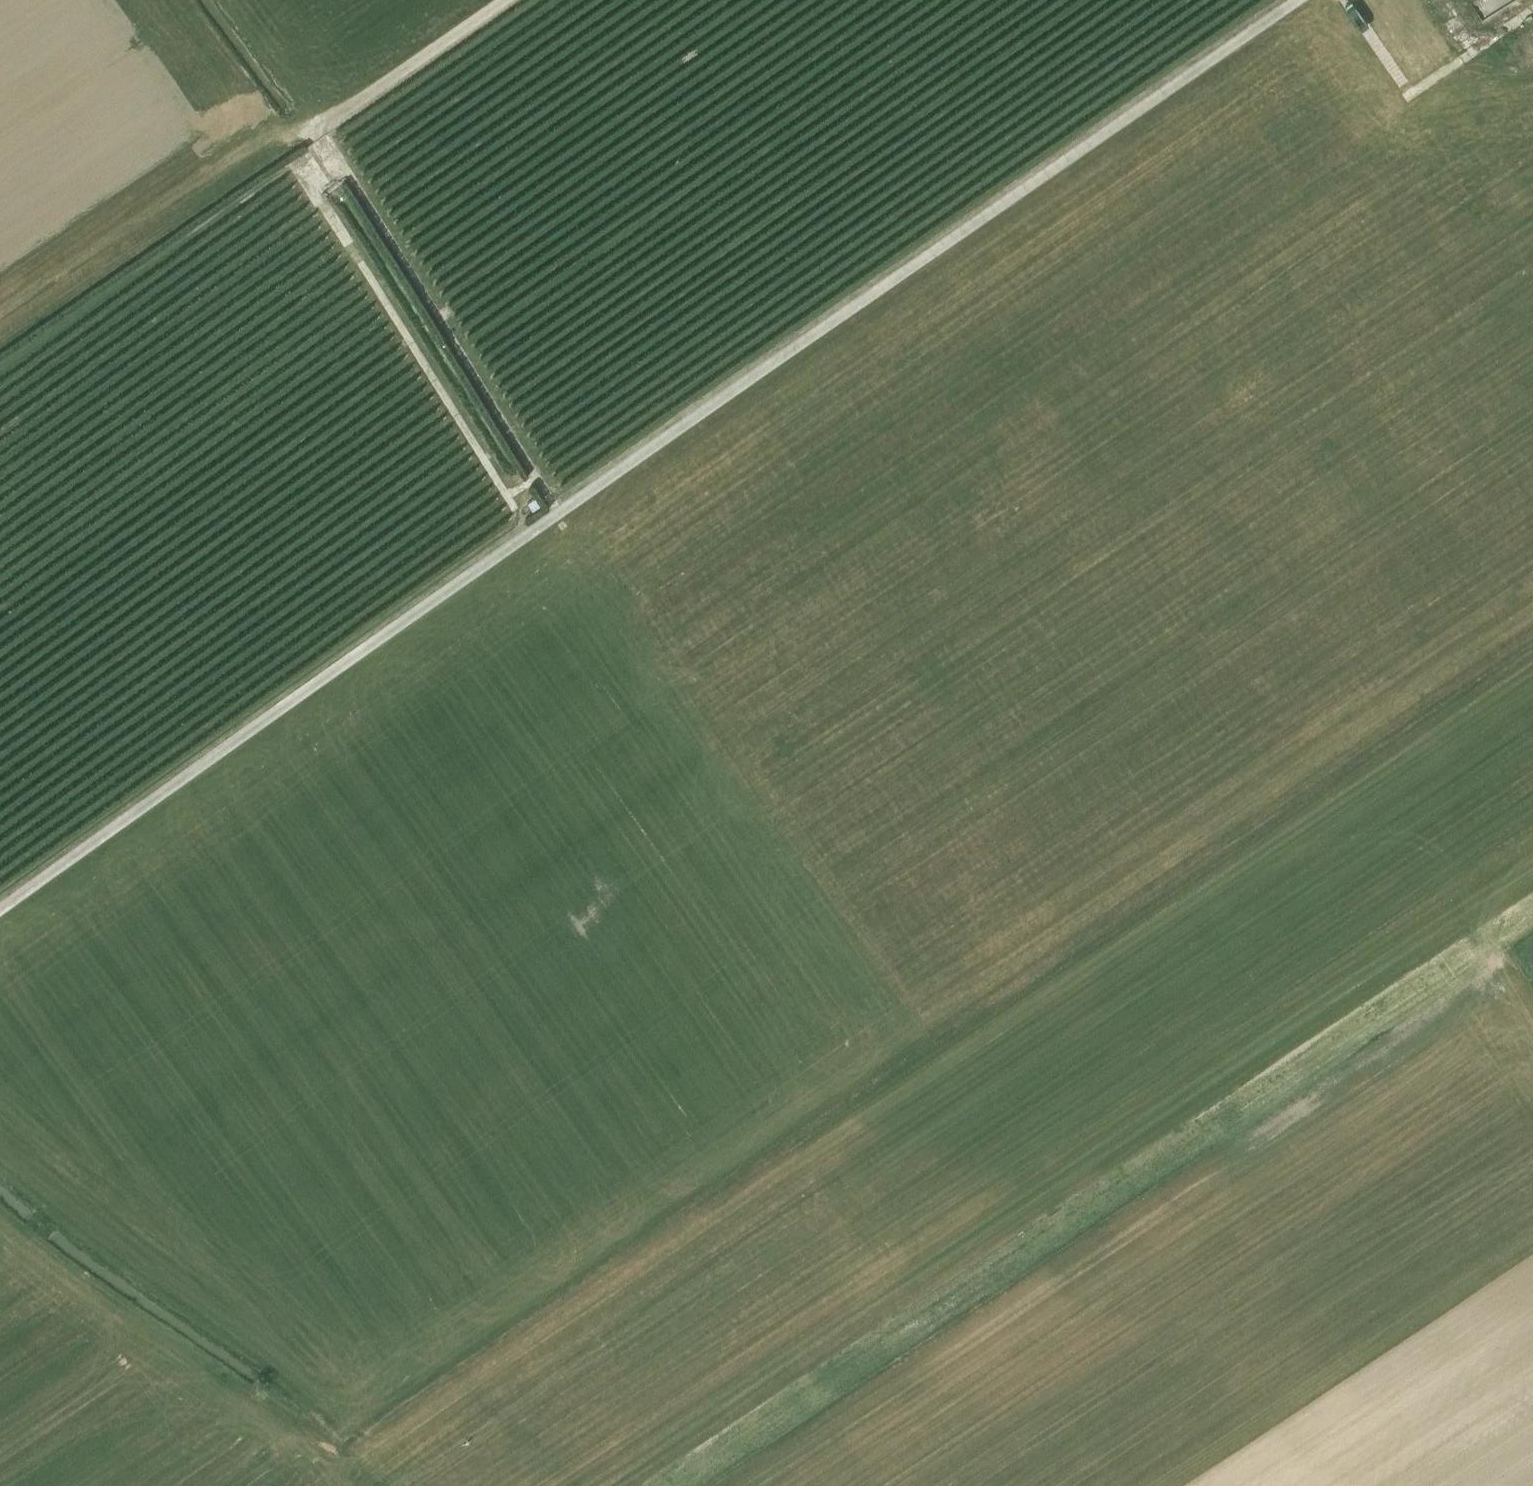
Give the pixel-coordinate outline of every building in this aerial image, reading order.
[(1509,0),(1485,0),(1485,1),(1496,12),(1509,0)]
